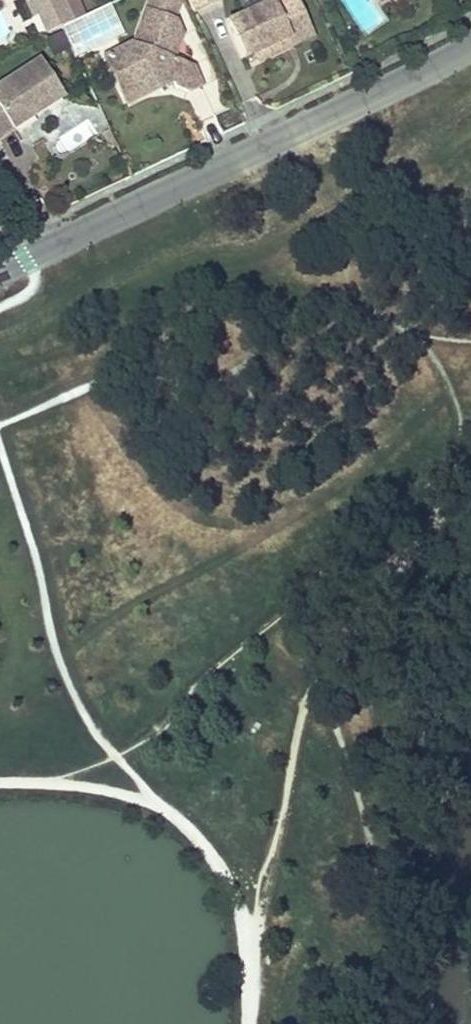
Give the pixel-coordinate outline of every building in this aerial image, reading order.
[(50,2),(61,27),(68,23),(72,22),(63,0),(54,0),(50,2)] [(72,22),(84,16),(77,0),(63,0),(72,22)] [(146,9),(173,18),(182,0),(150,0),(146,9)] [(192,13),(219,0),(186,0),(192,13)] [(253,54),(288,37),(292,45),(313,35),(297,0),(270,0),(271,2),(228,22),(245,57),(253,54)] [(105,57),(121,92),(142,83),(147,94),(165,85),(160,73),(166,70),(172,82),(174,87),(187,91),(200,85),(191,64),(173,57),(182,37),(173,18),(146,9),(132,43),(105,57)] [(68,23),(61,27),(65,35),(69,33),(70,28),(68,23)] [(288,37),(253,54),(256,62),(292,45),(288,37)] [(12,129),(63,96),(38,59),(0,84),(0,111),(12,129)] [(160,73),(165,85),(172,82),(166,70),(160,73)] [(142,83),(121,92),(127,103),(147,94),(142,83)] [(12,129),(0,111),(0,137),(12,129)] [(115,143),(108,128),(100,132),(107,147),(115,143)]
